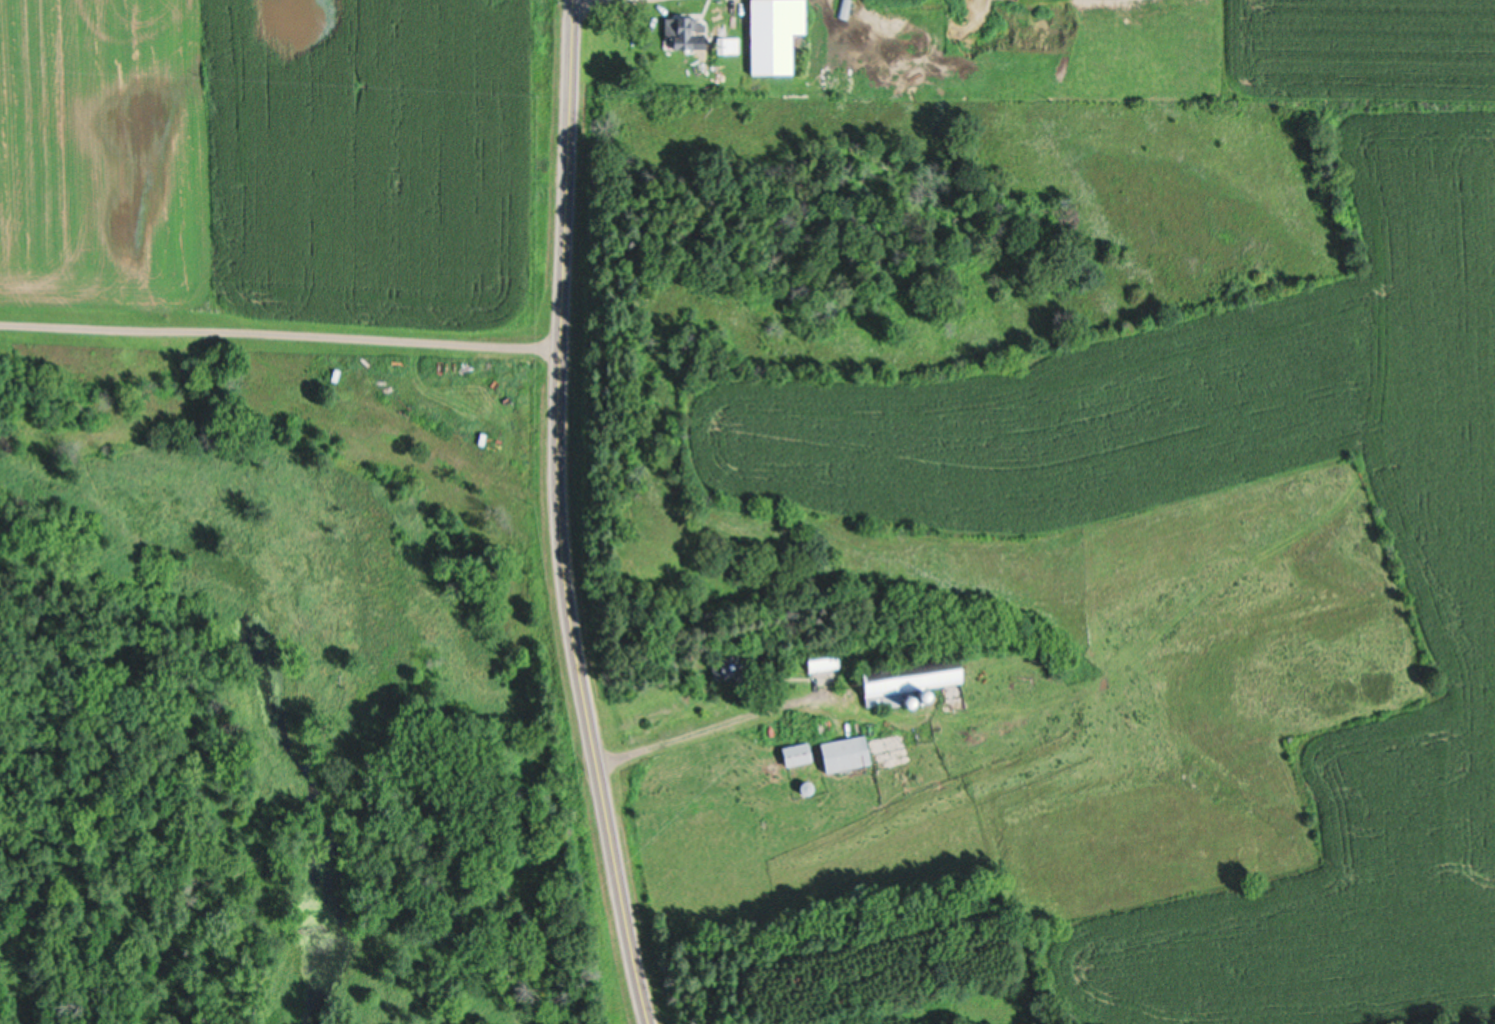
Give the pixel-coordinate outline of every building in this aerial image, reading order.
[(839,17),(842,0),(850,0),(847,19),(839,17)] [(661,18),(704,19),(703,49),(660,49),(661,18)] [(738,38),(714,38),(714,53),(738,53),(738,38)] [(803,646),(835,644),(837,667),(805,669),(803,646)] [(853,671),(956,655),(960,680),(857,696),(853,671)] [(736,657),(710,657),(710,677),(736,677),(736,657)] [(865,741),(904,733),(907,746),(867,754),(865,741)] [(816,744),(862,735),(867,763),(821,772),(816,744)] [(777,749),(806,743),(809,760),(781,767),(777,749)]
